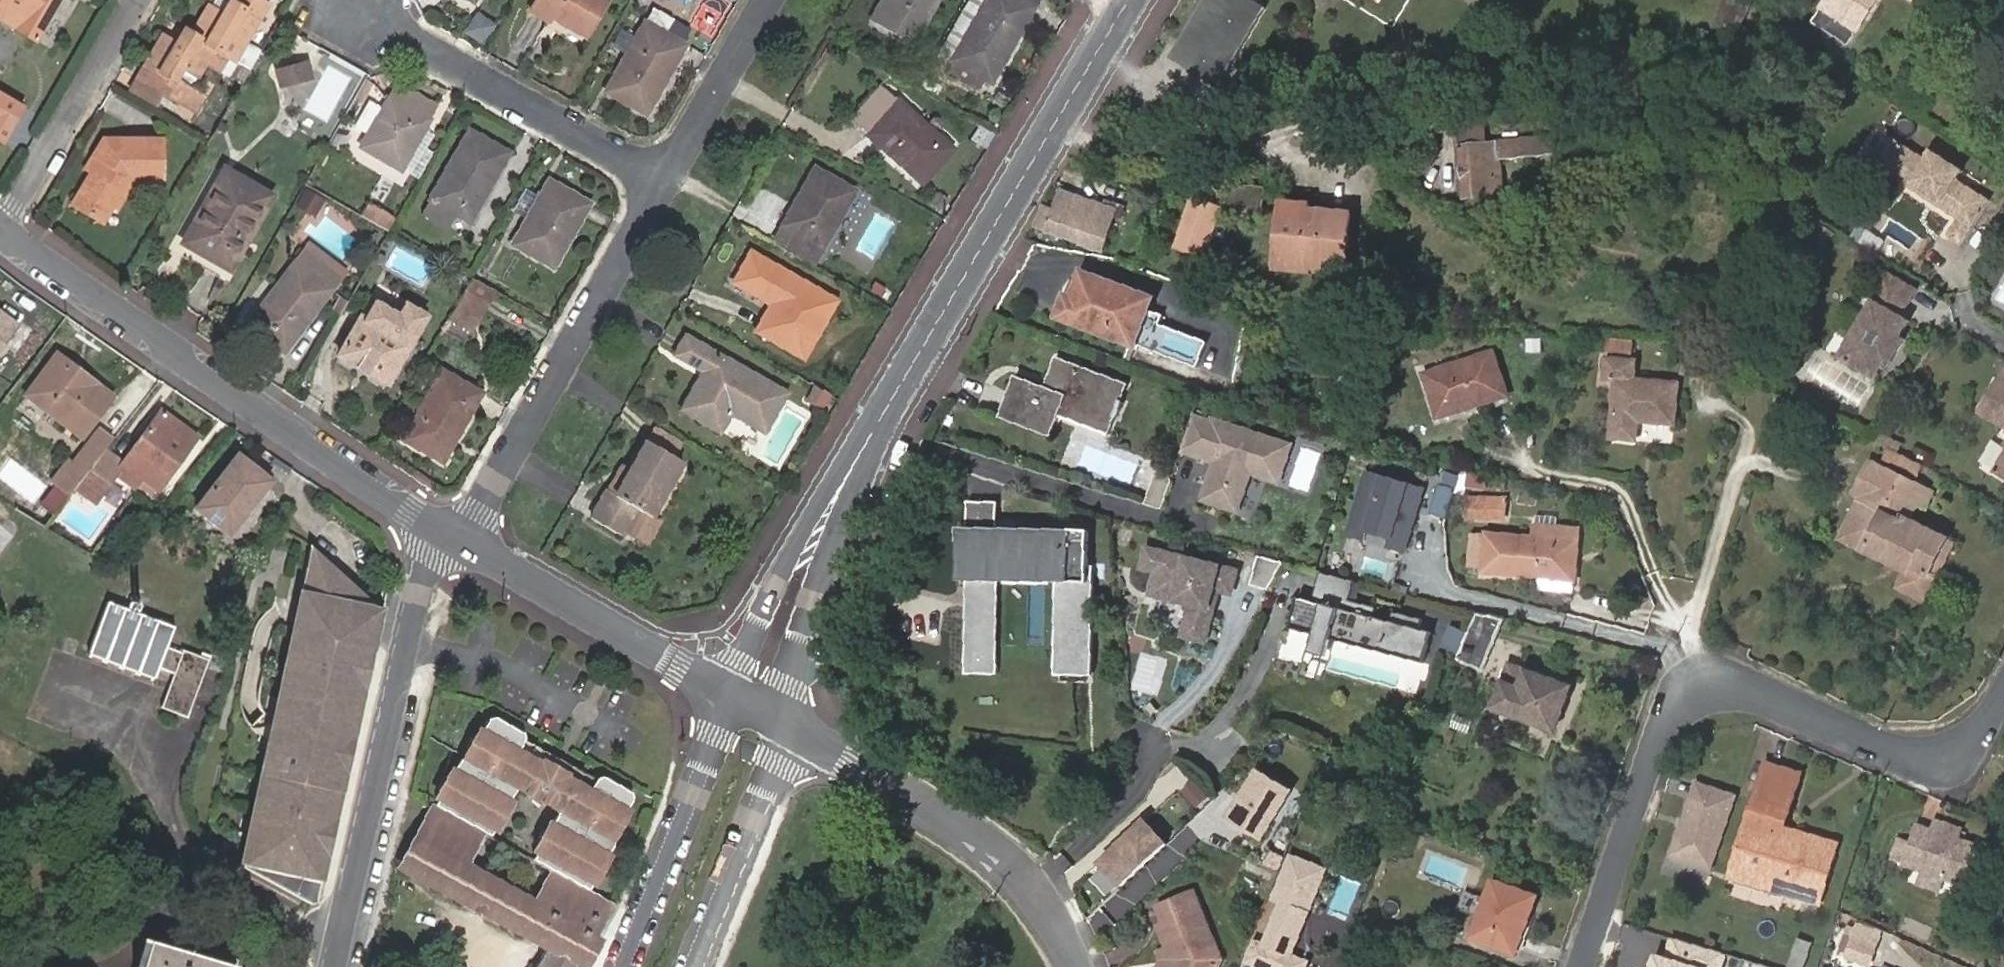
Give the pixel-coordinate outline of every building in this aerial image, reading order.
[(62,0),(0,0),(0,19),(38,41),(62,0)] [(238,63),(270,4),(263,0),(227,0),(226,1),(228,2),(221,13),(208,6),(191,34),(230,58),(238,63)] [(528,10),(549,22),(551,18),(584,37),(605,0),(534,0),(528,10)] [(934,0),(881,0),(872,18),(912,40),(934,0)] [(951,63),(985,0),(968,0),(938,54),(951,63)] [(1037,0),(985,0),(951,63),(945,73),(978,91),(984,81),(990,84),(1037,0)] [(1264,9),(1249,0),(1203,0),(1168,59),(1217,88),(1264,9)] [(1748,5),(1738,0),(1723,0),(1714,20),(1736,31),(1748,5)] [(1812,20),(1846,42),(1873,0),(1825,0),(1812,20)] [(653,10),(608,92),(645,114),(688,36),(670,25),(672,22),(653,10)] [(191,34),(184,29),(176,42),(162,34),(136,80),(161,95),(195,115),(205,97),(193,90),(180,82),(185,72),(200,80),(208,67),(220,75),(230,58),(191,34)] [(309,62),(274,71),(279,89),(315,80),(309,62)] [(238,66),(233,76),(242,82),(248,71),(238,66)] [(193,90),(200,80),(185,72),(180,82),(193,90)] [(161,95),(136,80),(129,90),(155,104),(161,95)] [(400,170),(415,143),(430,115),(436,106),(398,85),(385,107),(373,99),(358,127),(369,135),(362,147),(385,161),(400,170)] [(921,180),(949,150),(881,88),(854,117),(870,132),(869,133),(921,180)] [(430,115),(415,143),(425,149),(441,122),(430,115)] [(225,126),(221,124),(215,136),(218,138),(225,126)] [(1461,144),(1459,144),(1464,196),(1502,192),(1499,158),(1556,153),(1554,136),(1485,141),(1483,124),(1459,126),(1461,144)] [(16,134),(2,126),(0,129),(0,157),(2,158),(16,134)] [(989,133),(978,127),(971,138),(982,145),(989,133)] [(1942,197),(1938,203),(1957,215),(1948,230),(1962,240),(1991,196),(1960,175),(1965,165),(1932,143),(1926,152),(1888,127),(1870,157),(1908,183),(1913,177),(1942,197)] [(469,223),(509,153),(469,131),(424,212),(448,225),(454,215),(469,223)] [(126,182),(136,182),(162,182),(162,141),(102,142),(94,157),(102,161),(93,176),(76,206),(102,222),(111,206),(126,182)] [(425,149),(415,143),(400,170),(410,175),(425,149)] [(102,161),(94,157),(86,171),(93,176),(102,161)] [(385,161),(367,196),(382,204),(400,170),(385,161)] [(772,243),(811,265),(852,190),(813,168),(772,243)] [(230,272),(271,195),(225,170),(184,246),(230,272)] [(1908,183),(1938,203),(1942,197),(1913,177),(1908,183)] [(119,211),(136,182),(126,182),(111,206),(119,211)] [(553,266),(589,204),(551,182),(514,245),(553,266)] [(305,187),(296,204),(310,213),(321,196),(305,187)] [(1058,208),(1044,201),(1036,222),(1094,242),(1101,222),(1106,225),(1110,214),(1113,214),(1117,204),(1104,200),(1102,204),(1064,191),(1058,208)] [(1204,255),(1222,203),(1191,193),(1173,245),(1204,255)] [(316,216),(326,199),(321,196),(310,213),(316,216)] [(1346,261),(1351,214),(1332,212),(1324,211),(1310,210),(1311,203),(1283,200),(1277,263),(1302,266),(1303,257),(1346,261)] [(1099,244),(1106,225),(1101,222),(1094,242),(1099,244)] [(285,353),(345,273),(310,245),(250,325),(285,353)] [(802,357),(833,300),(752,253),(735,282),(771,302),(755,331),(802,357)] [(1071,296),(1082,270),(1080,270),(1082,265),(1076,263),(1063,296),(1071,296)] [(1890,365),(1905,339),(1902,336),(1912,318),(1902,313),(1917,287),(1886,269),(1871,295),(1875,298),(1863,319),(1852,339),(1841,357),(1876,378),(1886,363),(1890,365)] [(1066,315),(1164,354),(1196,367),(1206,340),(1156,321),(1159,312),(1143,306),(1147,296),(1082,270),(1071,296),(1063,296),(1060,301),(1060,307),(1063,313),(1066,315)] [(473,279),(458,305),(479,315),(494,290),(473,279)] [(388,383),(425,316),(406,305),(390,334),(364,319),(342,358),(388,383)] [(479,315),(458,305),(451,318),(472,329),(479,315)] [(14,326),(0,316),(0,346),(14,326)] [(1633,338),(1606,336),(1605,351),(1632,353),(1633,338)] [(762,431),(784,392),(685,337),(675,354),(703,370),(681,410),(718,430),(729,412),(762,431)] [(1797,346),(1788,362),(1798,368),(1807,352),(1797,346)] [(1451,405),(1453,411),(1506,393),(1492,349),(1423,371),(1437,410),(1451,405)] [(1113,422),(1105,373),(1056,354),(1050,373),(1060,377),(1056,389),(1045,385),(1016,374),(999,416),(1051,437),(1059,414),(1076,420),(1079,411),(1112,423),(1113,422)] [(30,402),(61,360),(55,355),(23,396),(30,402)] [(1671,424),(1673,383),(1631,379),(1633,360),(1605,358),(1603,378),(1614,379),(1609,436),(1633,439),(1634,421),(1671,424)] [(112,398),(61,360),(30,402),(79,439),(112,398)] [(442,461),(480,393),(443,372),(405,441),(442,461)] [(1060,377),(1050,373),(1045,385),(1056,389),(1060,377)] [(1118,379),(1105,373),(1113,422),(1115,415),(1118,416),(1124,400),(1121,399),(1112,395),(1118,379)] [(1996,376),(1978,410),(2003,425),(2003,380),(1996,376)] [(1112,395),(1121,399),(1127,382),(1118,379),(1112,395)] [(1438,416),(1453,411),(1451,405),(1437,410),(1438,416)] [(170,461),(190,434),(159,411),(121,463),(119,465),(122,466),(157,491),(175,465),(170,461)] [(1108,433),(1112,423),(1079,411),(1076,420),(1108,433)] [(1292,443),(1214,417),(1213,419),(1194,412),(1182,448),(1201,454),(1215,459),(1220,461),(1217,469),(1212,467),(1202,498),(1238,510),(1251,471),(1279,481),(1292,443)] [(1644,422),(1643,434),(1672,437),(1673,424),(1644,422)] [(104,451),(110,443),(97,432),(76,459),(89,469),(104,451)] [(196,438),(190,434),(170,461),(175,465),(196,438)] [(613,495),(605,490),(589,517),(624,536),(625,534),(645,546),(659,522),(651,517),(681,463),(644,442),(628,470),(613,495)] [(1920,474),(1926,464),(1892,447),(1887,457),(1920,474)] [(121,463),(104,451),(89,469),(73,489),(94,505),(122,466),(119,465),(121,463)] [(1993,470),(2003,476),(2003,452),(1993,470)] [(226,536),(270,483),(235,456),(194,509),(226,536)] [(1861,492),(1849,517),(1934,558),(1946,534),(1904,513),(1912,496),(1918,482),(1870,458),(1854,489),(1861,492)] [(38,507),(51,518),(73,489),(89,469),(76,459),(71,466),(66,462),(49,484),(53,488),(38,507)] [(619,465),(605,490),(613,495),(628,470),(619,465)] [(1364,471),(1345,536),(1407,555),(1427,490),(1364,471)] [(1435,510),(1450,514),(1459,479),(1465,480),(1466,477),(1445,471),(1435,510)] [(1162,508),(1171,479),(1157,473),(1145,503),(1162,508)] [(1933,489),(1918,482),(1912,496),(1925,503),(1933,489)] [(1502,524),(1505,495),(1469,494),(1467,526),(1502,524)] [(969,524),(957,524),(956,576),(969,577),(1001,577),(1058,577),(1062,577),(1062,653),(1058,653),(1057,670),(1095,671),(1096,561),(1090,561),(1091,525),(999,524),(999,497),(969,497),(969,524)] [(1934,558),(1849,517),(1842,532),(1866,545),(1870,538),(1906,557),(1902,563),(1907,566),(1899,583),(1926,596),(1938,573),(1929,569),(1934,558)] [(1574,578),(1577,528),(1533,525),(1533,535),(1487,531),(1484,568),(1555,574),(1555,576),(1574,578)] [(1487,531),(1470,530),(1467,567),(1484,568),(1487,531)] [(1934,558),(1943,563),(1955,539),(1946,534),(1934,558)] [(1870,538),(1866,545),(1902,563),(1906,557),(1870,538)] [(1159,567),(1164,548),(1149,544),(1144,563),(1159,567)] [(1232,589),(1238,567),(1164,548),(1159,567),(1152,590),(1192,600),(1184,631),(1205,637),(1214,605),(1210,604),(1215,585),(1219,586),(1232,589)] [(1255,580),(1272,585),(1280,558),(1263,553),(1255,580)] [(1938,573),(1943,563),(1934,558),(1929,569),(1938,573)] [(1355,583),(1320,574),(1314,598),(1298,595),(1289,632),(1320,640),(1316,657),(1331,661),(1335,641),(1425,663),(1432,636),(1420,633),(1423,623),(1350,605),(1355,583)] [(1001,577),(969,577),(968,652),(1001,652),(1001,577)] [(1046,643),(1055,643),(1057,581),(1048,581),(1046,643)] [(1214,605),(1219,586),(1215,585),(1210,604),(1214,605)] [(305,593),(241,865),(330,906),(389,627),(305,593)] [(139,602),(137,599),(135,599),(134,599),(132,599),(131,600),(130,601),(129,603),(129,604),(130,606),(131,607),(132,608),(134,608),(135,608),(137,608),(138,607),(139,605),(139,604),(139,602)] [(164,649),(171,629),(107,604),(87,655),(152,680),(156,669),(172,675),(160,708),(186,718),(206,663),(181,653),(180,655),(164,649)] [(1503,615),(1478,609),(1459,655),(1484,665),(1503,615)] [(1001,652),(968,652),(968,670),(1001,670),(1001,652)] [(1555,727),(1572,684),(1510,661),(1501,685),(1520,692),(1512,711),(1555,727)] [(1495,705),(1512,711),(1520,692),(1501,685),(1495,705)] [(1464,721),(1446,716),(1442,729),(1460,734),(1464,721)] [(442,793),(435,807),(484,835),(491,838),(499,822),(505,825),(511,815),(505,812),(515,792),(556,813),(532,861),(551,871),(586,891),(611,843),(609,838),(630,796),(628,791),(600,776),(592,777),(558,758),(523,738),(520,733),(492,718),(487,718),(477,738),(470,734),(462,749),(469,752),(466,758),(460,759),(449,780),(443,776),(437,790),(442,793)] [(1785,884),(1781,893),(1816,905),(1838,844),(1776,823),(1781,809),(1788,811),(1801,775),(1767,763),(1749,813),(1746,814),(1729,865),(1785,884)] [(1262,831),(1291,785),(1258,765),(1230,811),(1262,831)] [(1734,790),(1694,778),(1671,852),(1711,864),(1734,790)] [(613,906),(586,891),(551,871),(534,902),(467,865),(484,835),(435,807),(419,835),(401,868),(483,914),(544,948),(533,966),(579,966),(596,936),(613,906)] [(1123,884),(1167,841),(1145,818),(1100,860),(1123,884)] [(1949,838),(1952,829),(1927,821),(1924,830),(1949,838)] [(1918,852),(1924,830),(1910,826),(1905,843),(1904,848),(1918,852)] [(1961,884),(1973,845),(1949,838),(1924,830),(1918,852),(1904,848),(1905,843),(1890,838),(1883,860),(1898,865),(1917,870),(1937,877),(1961,884)] [(1701,880),(1706,866),(1670,853),(1665,868),(1701,880)] [(1289,857),(1264,919),(1275,923),(1300,862),(1289,857)] [(1726,872),(1781,893),(1785,884),(1729,865),(1726,872)] [(1933,888),(1937,877),(1917,870),(1913,882),(1933,888)] [(1126,892),(1136,903),(1156,883),(1146,872),(1126,892)] [(1518,950),(1538,893),(1496,878),(1494,884),(1491,890),(1491,892),(1490,895),(1489,896),(1468,889),(1462,905),(1483,913),(1480,922),(1478,928),(1475,935),(1518,950)] [(1193,890),(1175,897),(1219,955),(1193,890)] [(1175,897),(1169,899),(1160,909),(1165,921),(1159,923),(1167,946),(1171,958),(1176,961),(1174,966),(1169,965),(1168,966),(1210,966),(1210,965),(1214,966),(1219,955),(1175,897)] [(2001,909),(1994,928),(2003,932),(2003,910),(2001,909)] [(1730,950),(1667,933),(1657,966),(1725,966),(1730,950)] [(1877,944),(1852,935),(1845,954),(1870,964),(1877,944)] [(596,936),(579,966),(589,966),(604,941),(600,938),(596,936)] [(150,943),(143,941),(135,966),(143,966),(150,943)] [(228,966),(150,943),(143,966),(228,966)] [(1167,946),(1157,949),(1160,958),(1157,966),(1168,966),(1169,965),(1171,958),(1167,946)] [(1313,952),(1297,946),(1290,964),(1272,958),(1253,951),(1248,964),(1247,966),(1307,966),(1313,952)]
